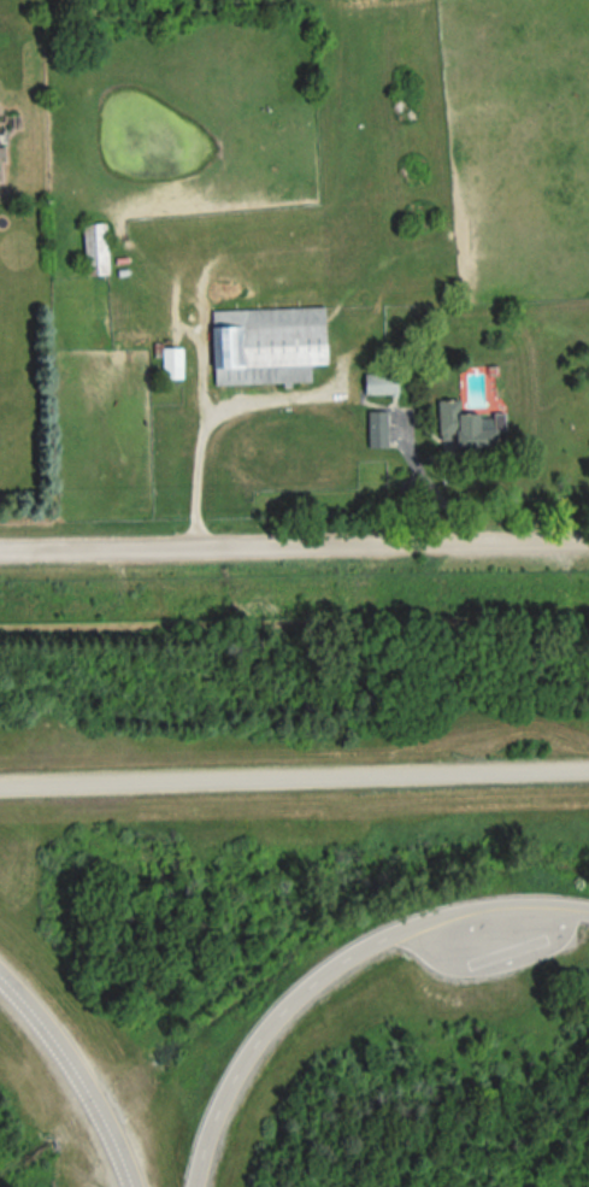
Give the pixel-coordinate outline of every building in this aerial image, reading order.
[(108,274),(106,223),(83,224),(84,275),(108,274)] [(326,364),(324,306),(211,310),(214,385),(291,383),(291,382),(311,381),(310,364),(326,364)] [(182,347),(162,347),(162,378),(182,378),(182,347)] [(365,395),(397,394),(397,372),(364,372),(365,395)] [(437,400),(438,439),(454,439),(454,448),(496,448),(496,430),(504,430),(504,414),(460,414),(460,399),(437,400)] [(388,447),(387,410),(367,410),(368,447),(388,447)]
